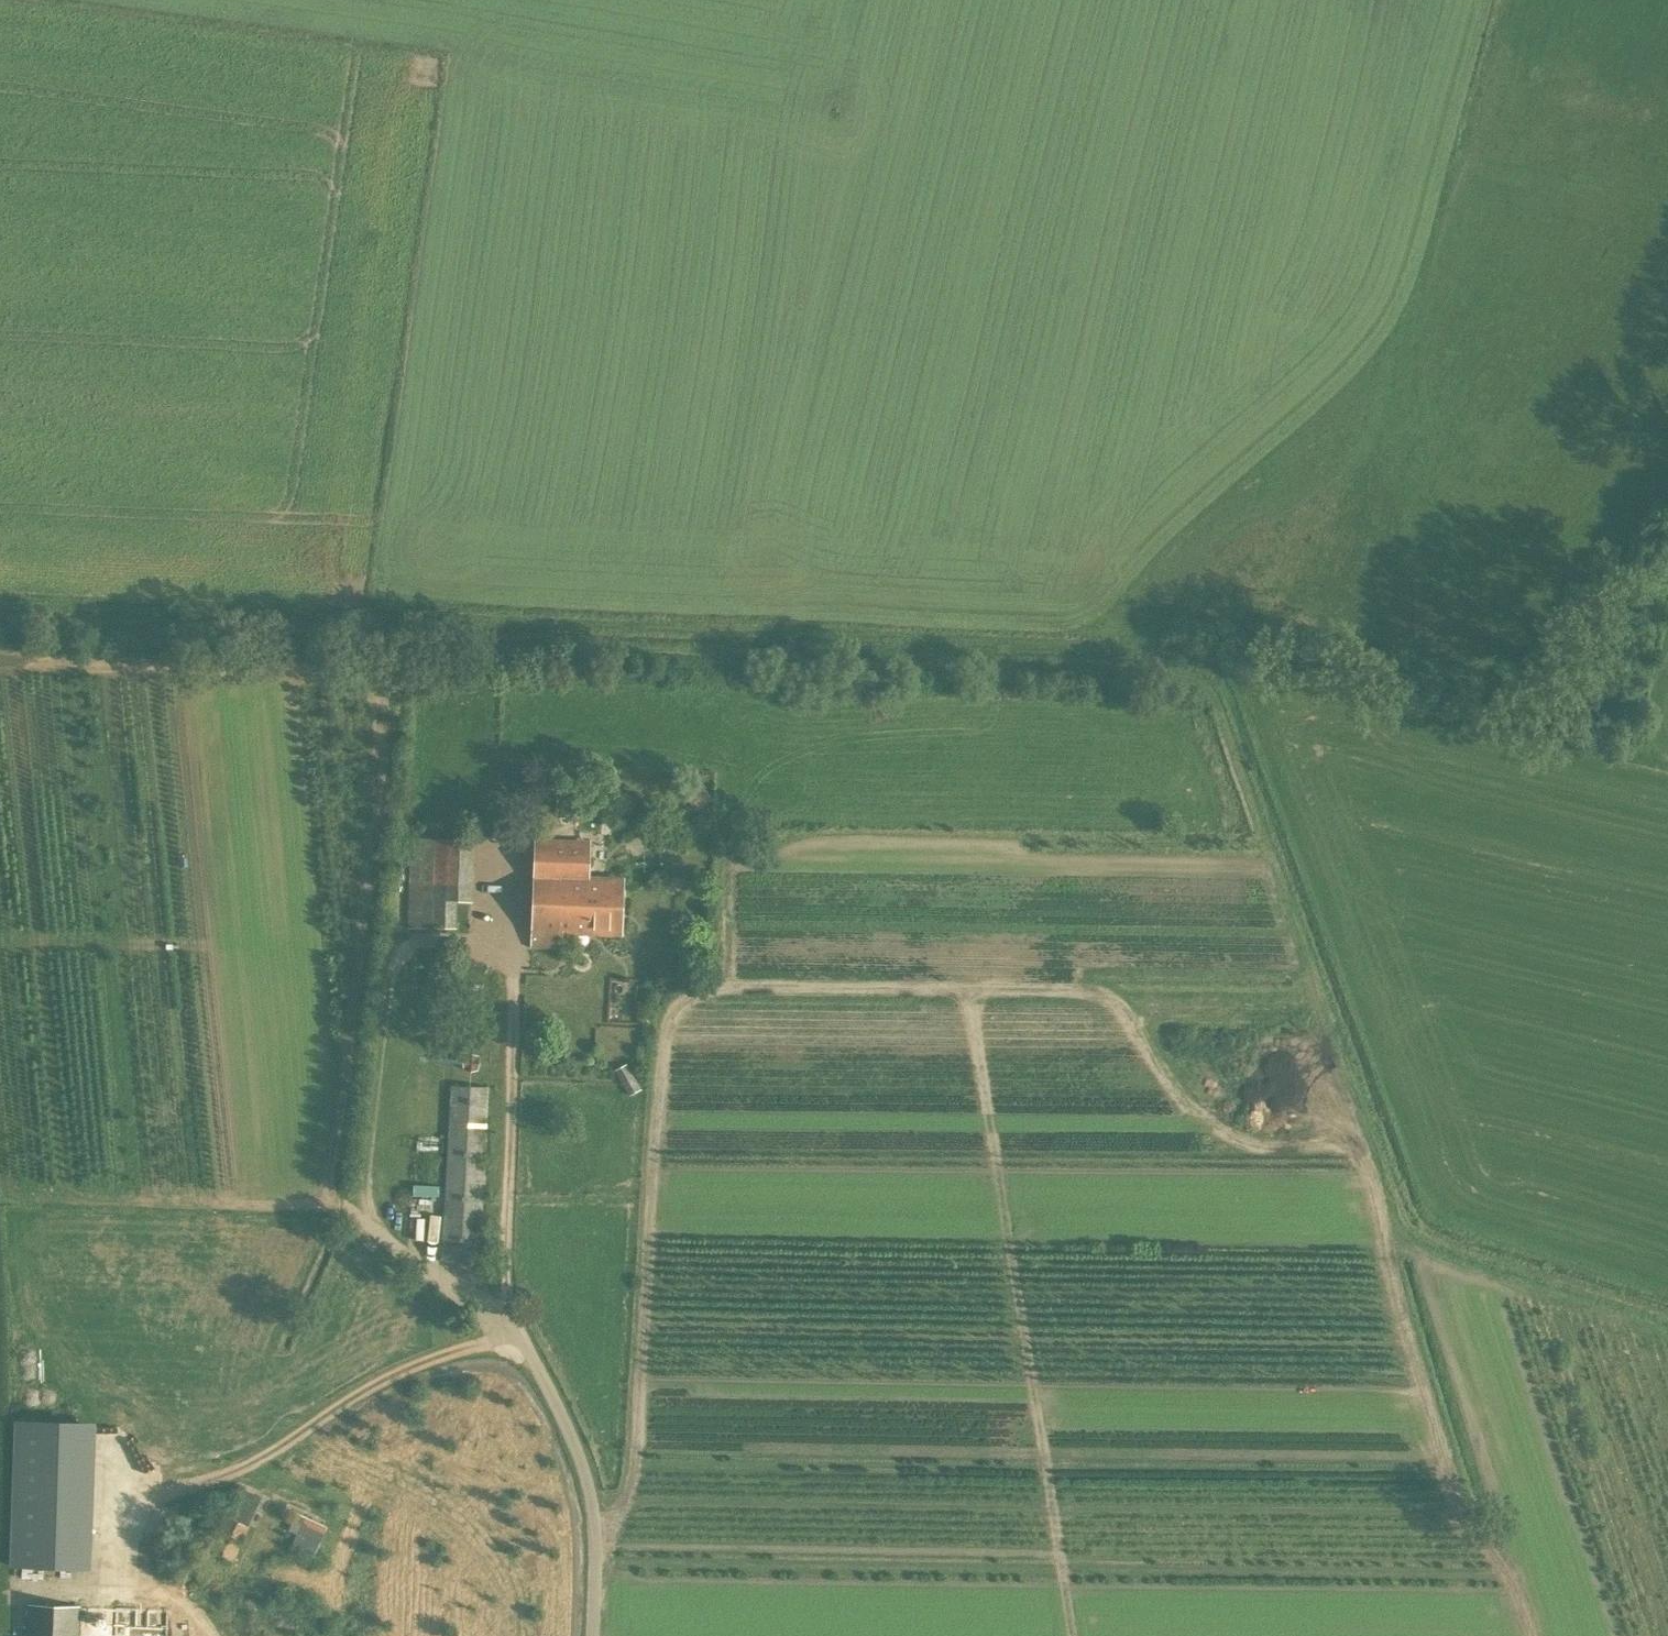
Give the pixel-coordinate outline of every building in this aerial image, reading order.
[(433,927),(456,928),(456,900),(472,901),(473,856),(474,840),(433,838),(411,838),(409,877),(408,877),(408,881),(409,881),(409,886),(408,887),(408,890),(409,890),(409,897),(408,897),(408,901),(409,901),(409,914),(407,914),(407,918),(408,918),(409,928),(433,927)] [(620,933),(621,882),(586,880),(588,847),(537,845),(534,930),(620,933)] [(480,1264),(489,1088),(451,1086),(442,1263),(480,1264)] [(415,1193),(440,1194),(441,1184),(416,1183),(415,1193)] [(434,1245),(436,1195),(412,1195),(410,1245),(434,1245)] [(92,1570),(97,1423),(15,1420),(11,1567),(92,1570)] [(230,1518),(247,1525),(260,1497),(243,1489),(230,1518)] [(299,1532),(294,1545),(318,1555),(330,1524),(297,1511),(290,1529),(299,1532)] [(230,1519),(214,1553),(232,1562),(249,1527),(230,1519)] [(80,1607),(29,1605),(28,1635),(79,1635),(80,1607)] [(169,1611),(116,1609),(114,1635),(168,1635),(169,1611)]
